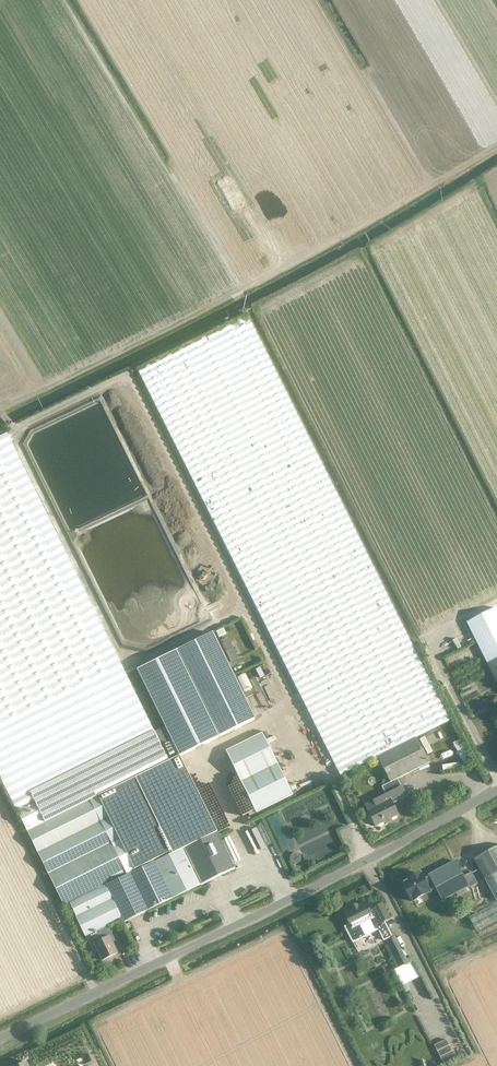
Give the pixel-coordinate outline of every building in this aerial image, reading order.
[(378,757),(417,738),(450,721),(247,314),(137,369),(340,776),(378,757)] [(0,437),(0,776),(64,905),(70,902),(86,936),(105,927),(122,919),(124,923),(235,869),(180,756),(169,762),(126,676),(7,434),(0,437)] [(496,608),(467,622),(496,683),(496,610),(496,608)] [(213,633),(137,670),(180,756),(255,719),(213,633)] [(230,661),(237,658),(229,635),(222,638),(230,661)] [(226,751),(256,813),(293,795),(262,733),(226,751)] [(390,782),(398,779),(429,763),(417,738),(378,757),(390,782)] [(468,758),(467,755),(467,751),(465,749),(463,746),(460,743),(457,742),(451,740),(448,740),(444,741),(441,743),(439,745),(436,748),(434,751),(433,754),(433,757),(433,760),(434,764),(435,767),(438,770),(440,772),(443,774),(446,775),(450,775),(453,775),(457,774),(460,772),(463,770),(465,768),(466,765),(467,761),(468,758)] [(390,782),(387,784),(381,786),(386,795),(365,805),(371,817),(371,819),(371,821),(372,822),(373,824),(375,824),(375,826),(398,815),(392,803),(406,796),(398,779),(390,782)] [(283,850),(294,846),(286,827),(275,831),(283,850)] [(496,900),(496,847),(474,859),(496,900)] [(429,876),(435,887),(436,888),(442,900),(469,886),(469,888),(477,883),(472,872),(464,876),(455,861),(429,875),(429,876)] [(409,880),(402,884),(411,901),(412,900),(413,901),(428,893),(428,892),(436,888),(435,887),(429,876),(424,879),(421,873),(420,874),(419,873),(408,878),(409,880)] [(365,901),(344,913),(352,929),(374,918),(373,917),(377,915),(381,923),(389,918),(382,904),(373,908),(374,910),(371,911),(365,901)] [(475,930),(476,930),(496,920),(496,903),(469,917),(475,930)] [(105,927),(86,936),(91,946),(95,945),(103,960),(117,953),(112,942),(105,927)] [(395,968),(402,984),(420,975),(413,960),(395,968)] [(446,1039),(434,1045),(443,1063),(455,1057),(446,1039)]
